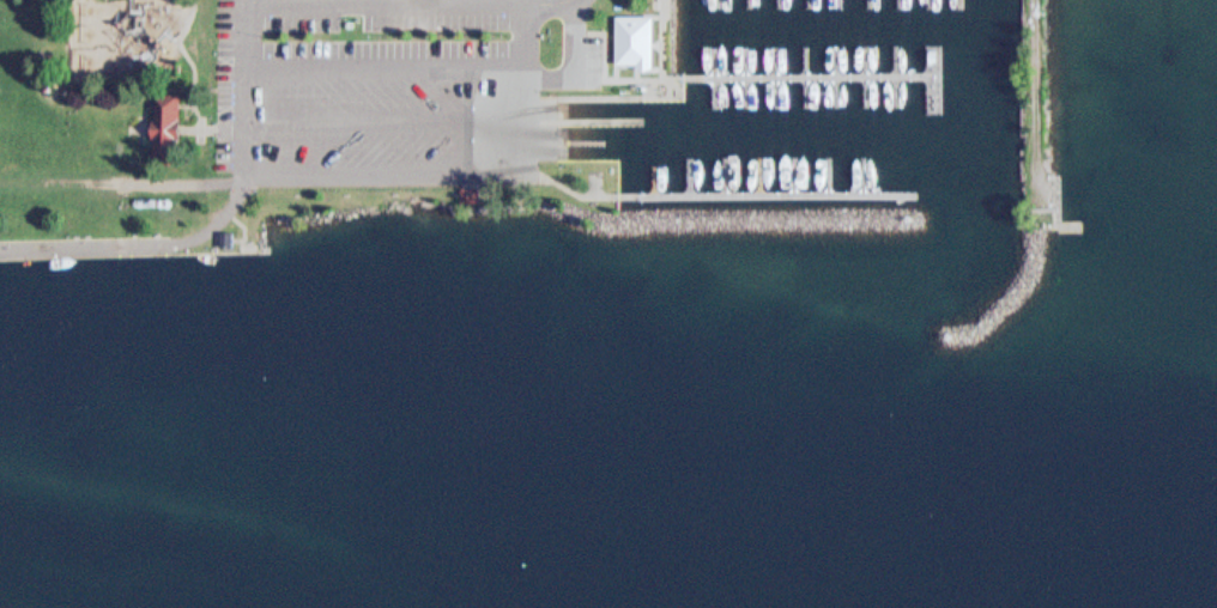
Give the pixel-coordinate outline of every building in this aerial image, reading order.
[(660,10),(662,72),(625,73),(623,11),(660,10)] [(156,95),(182,95),(181,159),(156,159),(156,95)] [(485,186),(467,186),(467,200),(485,200),(485,186)]
